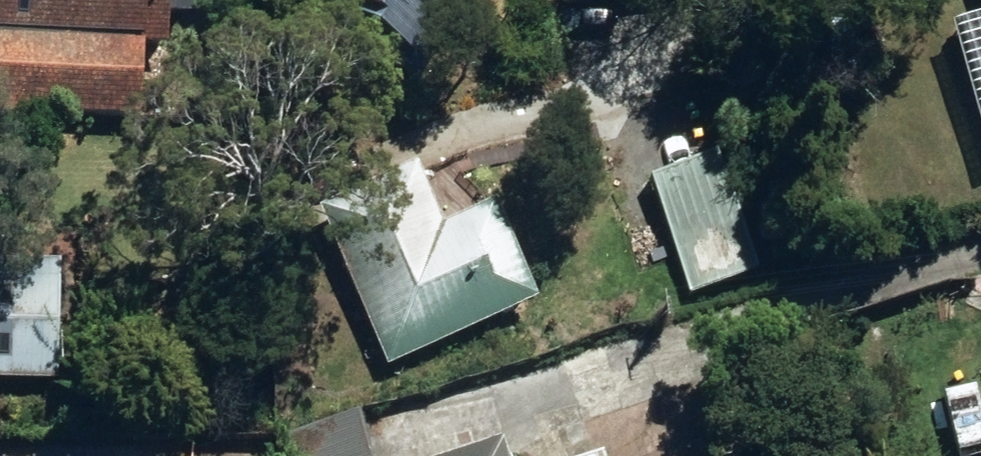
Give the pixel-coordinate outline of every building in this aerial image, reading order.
[(110,139),(112,110),(130,110),(129,137),(159,136),(158,111),(164,111),(165,69),(114,67),(114,48),(82,46),(84,0),(0,0),(0,51),(48,53),(47,69),(63,71),(63,137),(110,139)] [(412,91),(471,0),(356,0),(331,38),(412,91)] [(644,192),(692,308),(760,278),(711,163),(644,192)] [(318,220),(384,377),(533,314),(490,217),(437,240),(410,180),(318,220)] [(54,389),(55,269),(0,268),(0,389),(54,389)] [(282,455),(362,455),(349,413),(276,435),(282,455)]
